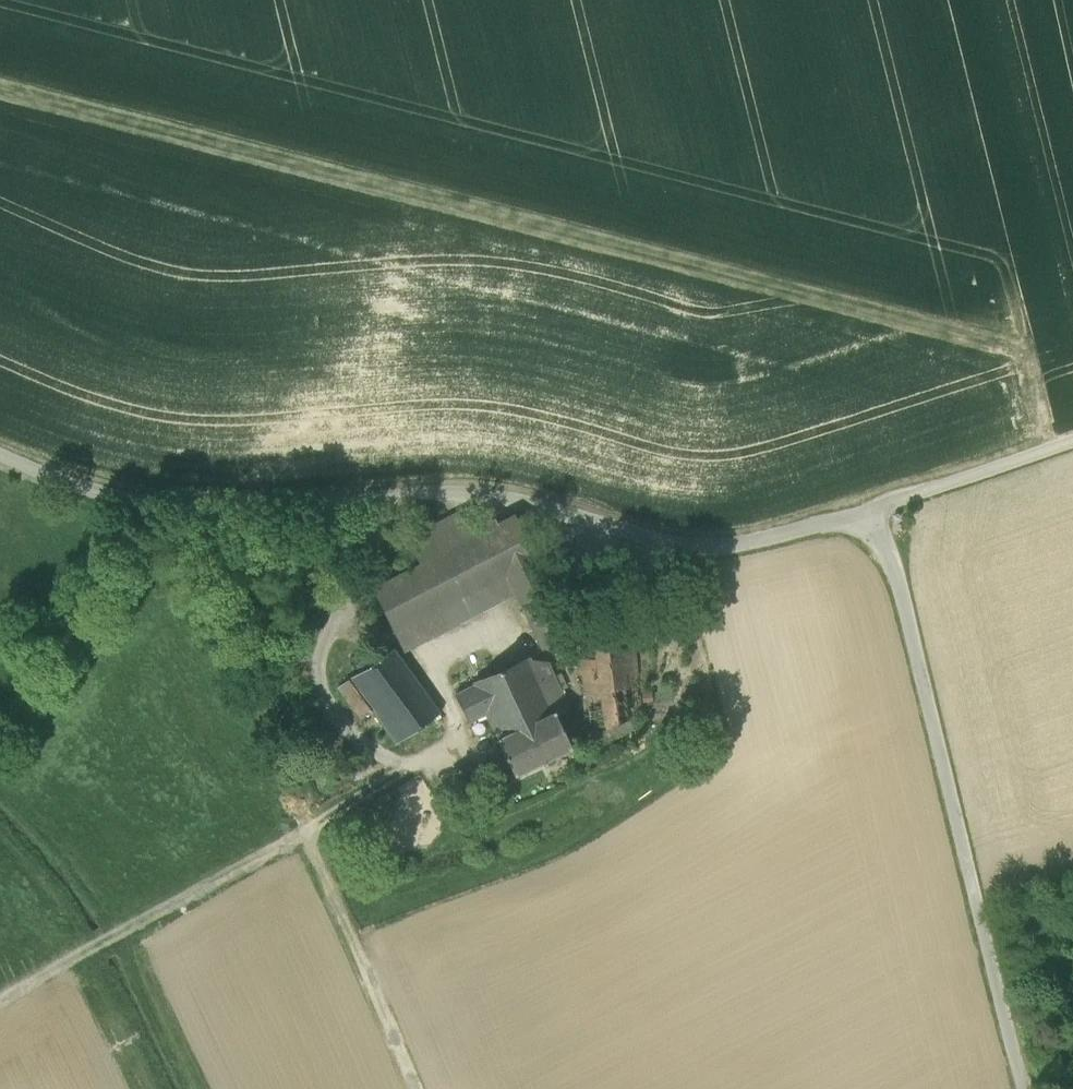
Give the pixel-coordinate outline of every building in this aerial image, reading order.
[(516,595),(520,604),(551,588),(515,514),(496,523),(489,510),(474,518),(472,517),(468,508),(406,538),(419,563),(395,575),(371,588),(394,632),(450,603),(466,594),(506,574),(516,595)] [(466,594),(477,615),(516,595),(506,574),(466,594)] [(561,609),(551,588),(520,604),(530,624),(561,609)] [(450,603),(460,623),(477,615),(466,594),(450,603)] [(404,652),(460,623),(450,603),(394,632),(404,652)] [(592,735),(592,736),(639,714),(630,627),(579,632),(592,735)] [(372,710),(397,744),(444,710),(425,684),(420,688),(411,676),(417,672),(397,646),(338,687),(361,719),(372,710)] [(487,713),(499,739),(554,712),(531,660),(529,660),(529,659),(475,684),(475,685),(455,695),(469,722),(487,713)] [(531,660),(554,712),(556,716),(568,710),(548,665),(546,663),(544,662),(531,660)] [(571,747),(556,716),(554,712),(499,739),(515,774),(571,747)]
